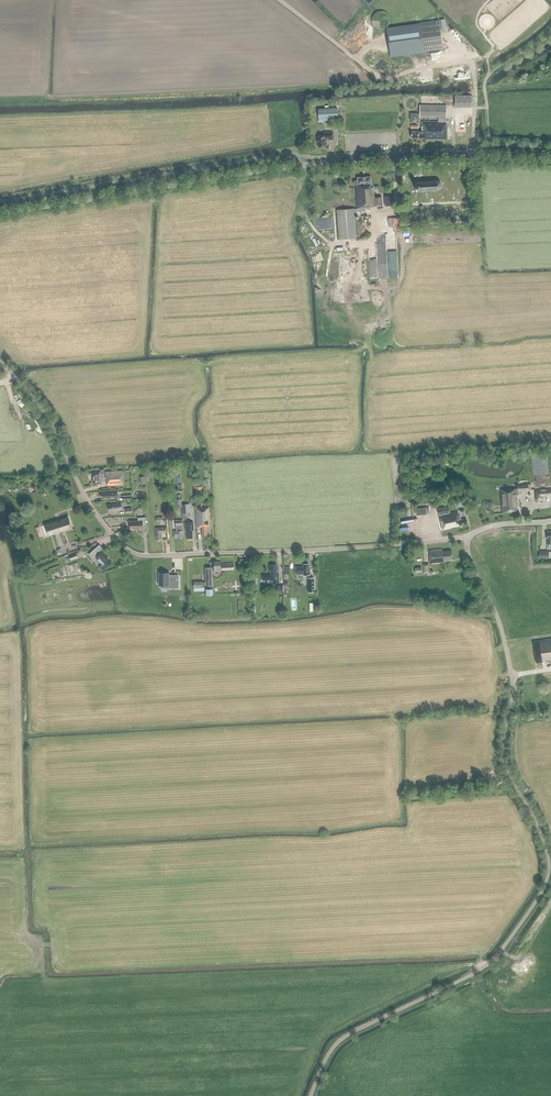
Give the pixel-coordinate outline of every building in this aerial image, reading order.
[(381,27),(382,27),(384,26),(386,25),(387,24),(388,23),(389,21),(389,20),(389,18),(389,16),(389,15),(388,13),(387,12),(386,11),(384,10),(382,10),(381,9),(379,9),(377,10),(376,11),(375,12),(374,13),(373,14),(372,16),(372,18),(372,20),(373,21),(373,23),(375,24),(376,25),(377,26),(379,27),(381,27)] [(390,56),(423,51),(443,48),(439,20),(419,23),(419,24),(386,29),(390,56)] [(432,62),(440,61),(439,53),(416,56),(417,64),(422,64),(421,60),(422,60),(423,64),(426,63),(426,58),(429,58),(432,58),(432,62)] [(471,106),(471,94),(454,94),(455,106),(471,106)] [(447,138),(447,126),(446,126),(446,105),(419,105),(419,116),(437,116),(437,121),(429,121),(429,120),(426,120),(426,121),(421,121),(421,131),(411,130),(410,137),(423,137),(423,138),(447,138)] [(337,108),(318,109),(318,119),(323,118),(323,122),(329,121),(328,118),(338,117),(337,108)] [(318,147),(326,147),(326,141),(326,140),(333,139),(333,132),(324,132),(324,136),(317,136),(317,143),(318,142),(318,147)] [(328,240),(333,296),(368,293),(364,237),(357,238),(354,212),(365,211),(365,210),(370,210),(370,207),(382,206),(381,196),(374,197),(373,188),(371,188),(370,177),(357,177),(357,180),(355,180),(353,182),(354,184),(355,185),(357,208),(354,208),(336,209),(339,239),(328,240)] [(416,189),(416,191),(437,190),(437,189),(440,188),(442,186),(441,184),(440,182),(437,182),(437,181),(416,182),(416,185),(415,185),(415,189),(416,189)] [(393,206),(392,196),(384,196),(385,206),(393,206)] [(389,216),(390,229),(400,228),(399,216),(389,216)] [(106,477),(104,478),(104,474),(101,474),(101,472),(92,473),(93,483),(97,483),(97,484),(101,484),(101,481),(105,481),(105,479),(106,479),(106,482),(108,482),(108,486),(124,484),(123,470),(106,472),(106,477)] [(517,511),(516,504),(517,504),(516,491),(528,491),(528,490),(531,490),(531,484),(528,484),(516,485),(517,488),(511,489),(511,488),(501,489),(502,512),(517,511)] [(545,489),(535,490),(536,500),(542,500),(542,496),(546,495),(545,489)] [(123,505),(125,504),(124,502),(120,502),(108,505),(109,512),(113,511),(117,511),(117,510),(123,509),(123,505)] [(443,531),(460,527),(460,526),(467,524),(466,519),(461,520),(460,516),(458,516),(457,511),(450,513),(448,506),(437,509),(443,531)] [(207,531),(209,531),(210,530),(209,527),(209,520),(210,519),(209,507),(195,508),(196,527),(201,527),(202,537),(208,537),(207,531)] [(416,516),(427,514),(429,514),(428,508),(426,509),(426,507),(415,509),(416,516)] [(67,517),(44,524),(48,535),(71,527),(67,517)] [(143,529),(143,525),(146,525),(146,517),(138,517),(138,520),(129,521),(130,529),(143,529)] [(182,539),(182,535),(183,535),(183,530),(182,530),(182,529),(183,529),(182,520),(175,520),(176,531),(174,531),(174,538),(177,537),(178,539),(182,539)] [(185,522),(185,530),(186,530),(186,533),(186,538),(192,538),(192,530),(193,530),(193,522),(185,522)] [(162,540),(162,533),(167,533),(167,527),(155,527),(156,540),(162,540)] [(102,570),(111,562),(101,551),(100,552),(99,551),(102,548),(98,545),(88,554),(92,557),(95,554),(97,556),(95,557),(102,564),(99,566),(102,570)] [(452,560),(451,550),(443,551),(442,550),(442,549),(430,550),(431,554),(429,554),(430,563),(444,562),(444,560),(452,560)] [(194,588),(194,591),(206,591),(206,595),(213,595),(213,588),(212,588),(212,587),(213,587),(212,571),(214,571),(222,571),(221,569),(226,569),(234,569),(234,564),(233,563),(221,563),(221,560),(214,561),(214,567),(212,567),(205,567),(205,582),(203,582),(203,581),(193,582),(194,588)] [(269,564),(269,575),(262,575),(262,580),(267,580),(267,583),(279,583),(278,574),(276,574),(276,564),(269,564)] [(309,575),(309,573),(310,573),(310,567),(309,567),(308,564),(303,564),(303,567),(296,567),(296,573),(303,573),(303,575),(309,575)] [(427,571),(428,574),(433,574),(433,571),(429,571),(429,564),(423,564),(424,572),(427,571)] [(169,575),(169,572),(158,572),(158,580),(161,580),(161,586),(169,586),(169,588),(179,588),(179,581),(175,581),(175,577),(169,577),(169,575)] [(533,641),(536,663),(542,662),(542,661),(548,660),(548,661),(550,661),(550,638),(533,641)] [(541,723),(543,734),(550,733),(550,734),(550,721),(548,721),(548,722),(541,723)]
